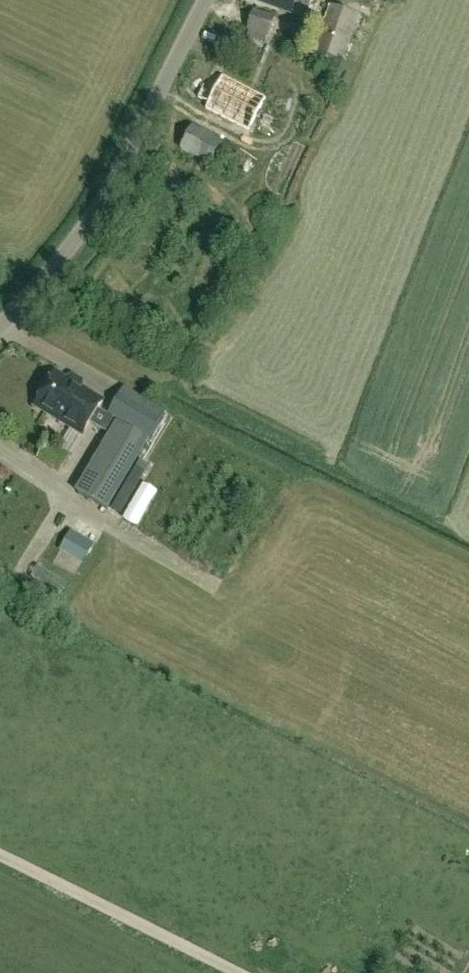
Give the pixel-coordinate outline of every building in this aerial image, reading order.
[(258,4),(292,16),(293,14),(306,19),(312,0),(260,0),(258,4)] [(341,66),(359,15),(330,5),(312,56),(341,66)] [(256,12),(248,33),(269,39),(277,19),(256,12)] [(198,99),(209,104),(206,110),(250,133),(266,98),(222,77),(219,83),(209,77),(198,99)] [(243,153),(192,125),(180,148),(211,165),(215,157),(243,173),(249,161),(241,157),(243,153)] [(108,417),(109,414),(99,408),(103,402),(57,374),(36,408),(82,437),(91,422),(107,432),(114,421),(108,417)] [(108,512),(150,442),(148,441),(165,413),(125,388),(108,417),(118,423),(76,493),(108,512)] [(112,509),(121,515),(150,468),(141,462),(112,509)] [(94,545),(71,531),(59,551),(83,565),(94,545)] [(32,562),(24,579),(56,592),(63,576),(32,562)]
